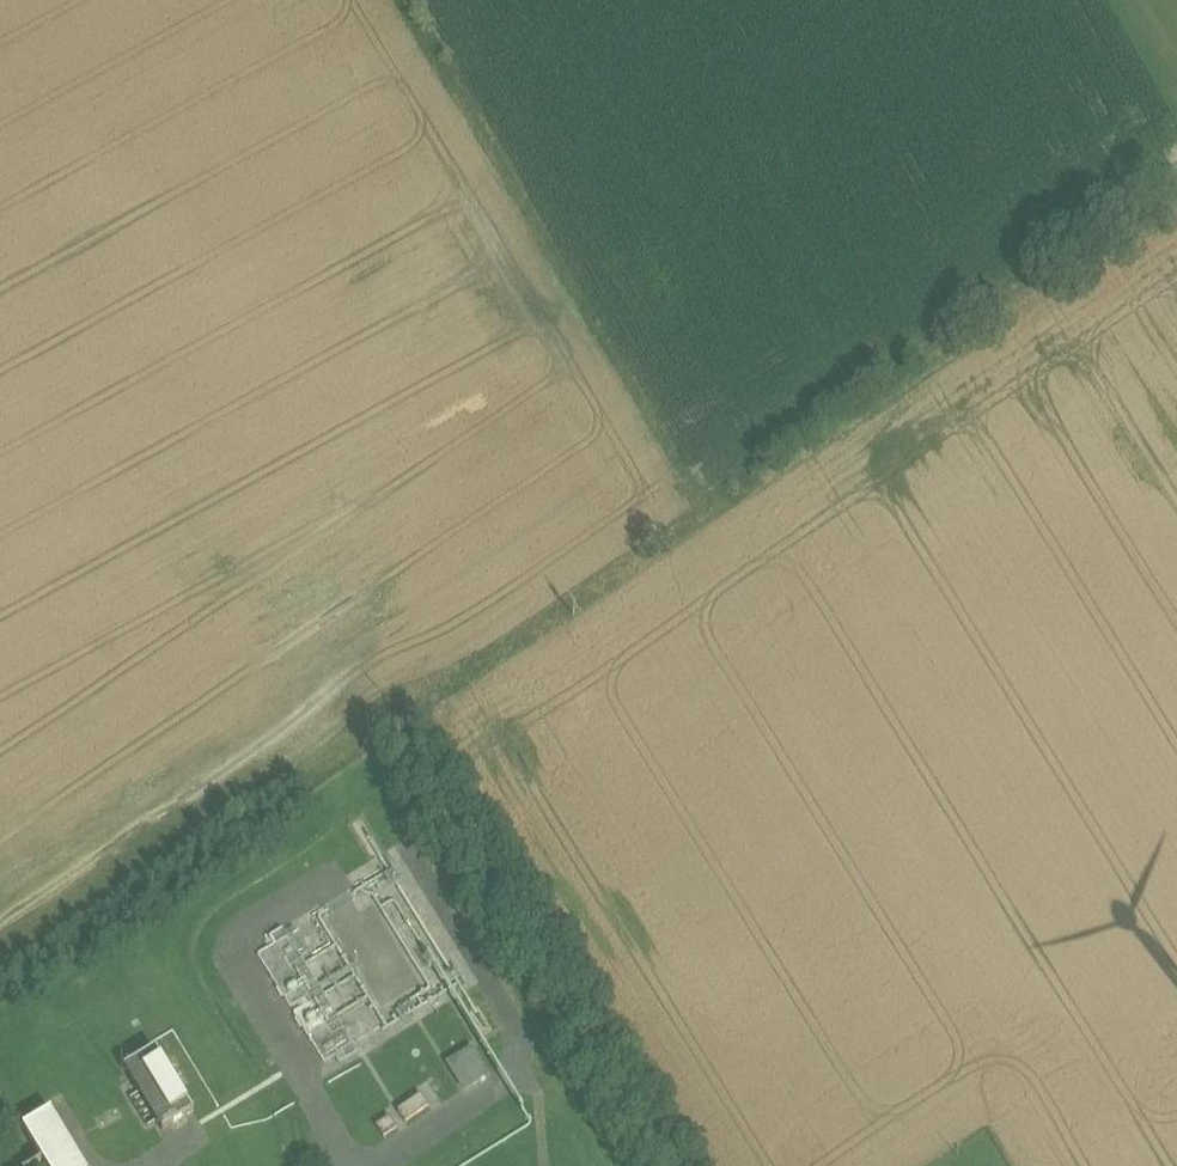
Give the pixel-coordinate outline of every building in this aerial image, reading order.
[(279,945),(263,955),(328,1063),(390,1026),(350,959),(322,976),(292,926),(274,936),(279,945)] [(472,1051),(449,1065),(465,1090),(488,1076),(472,1051)] [(196,1119),(158,1055),(126,1074),(165,1138),(196,1119)] [(421,1095),(398,1111),(406,1123),(429,1107),(421,1095)] [(24,1129),(45,1165),(84,1165),(53,1113),(24,1129)] [(390,1117),(376,1126),(384,1138),(398,1128),(390,1117)]
